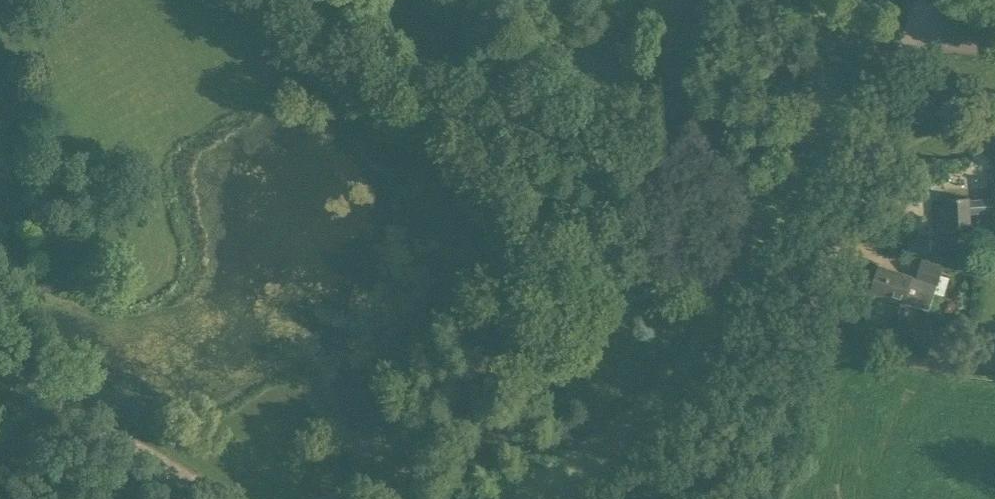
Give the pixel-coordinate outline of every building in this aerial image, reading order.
[(971,200),(971,198),(949,199),(949,204),(937,205),(938,230),(972,228),(970,213),(994,211),(994,199),(971,200)] [(910,254),(932,252),(931,238),(909,240),(910,254)] [(930,310),(935,294),(944,296),(950,278),(941,276),(944,265),(922,259),(916,278),(880,267),(872,293),(930,310)]
